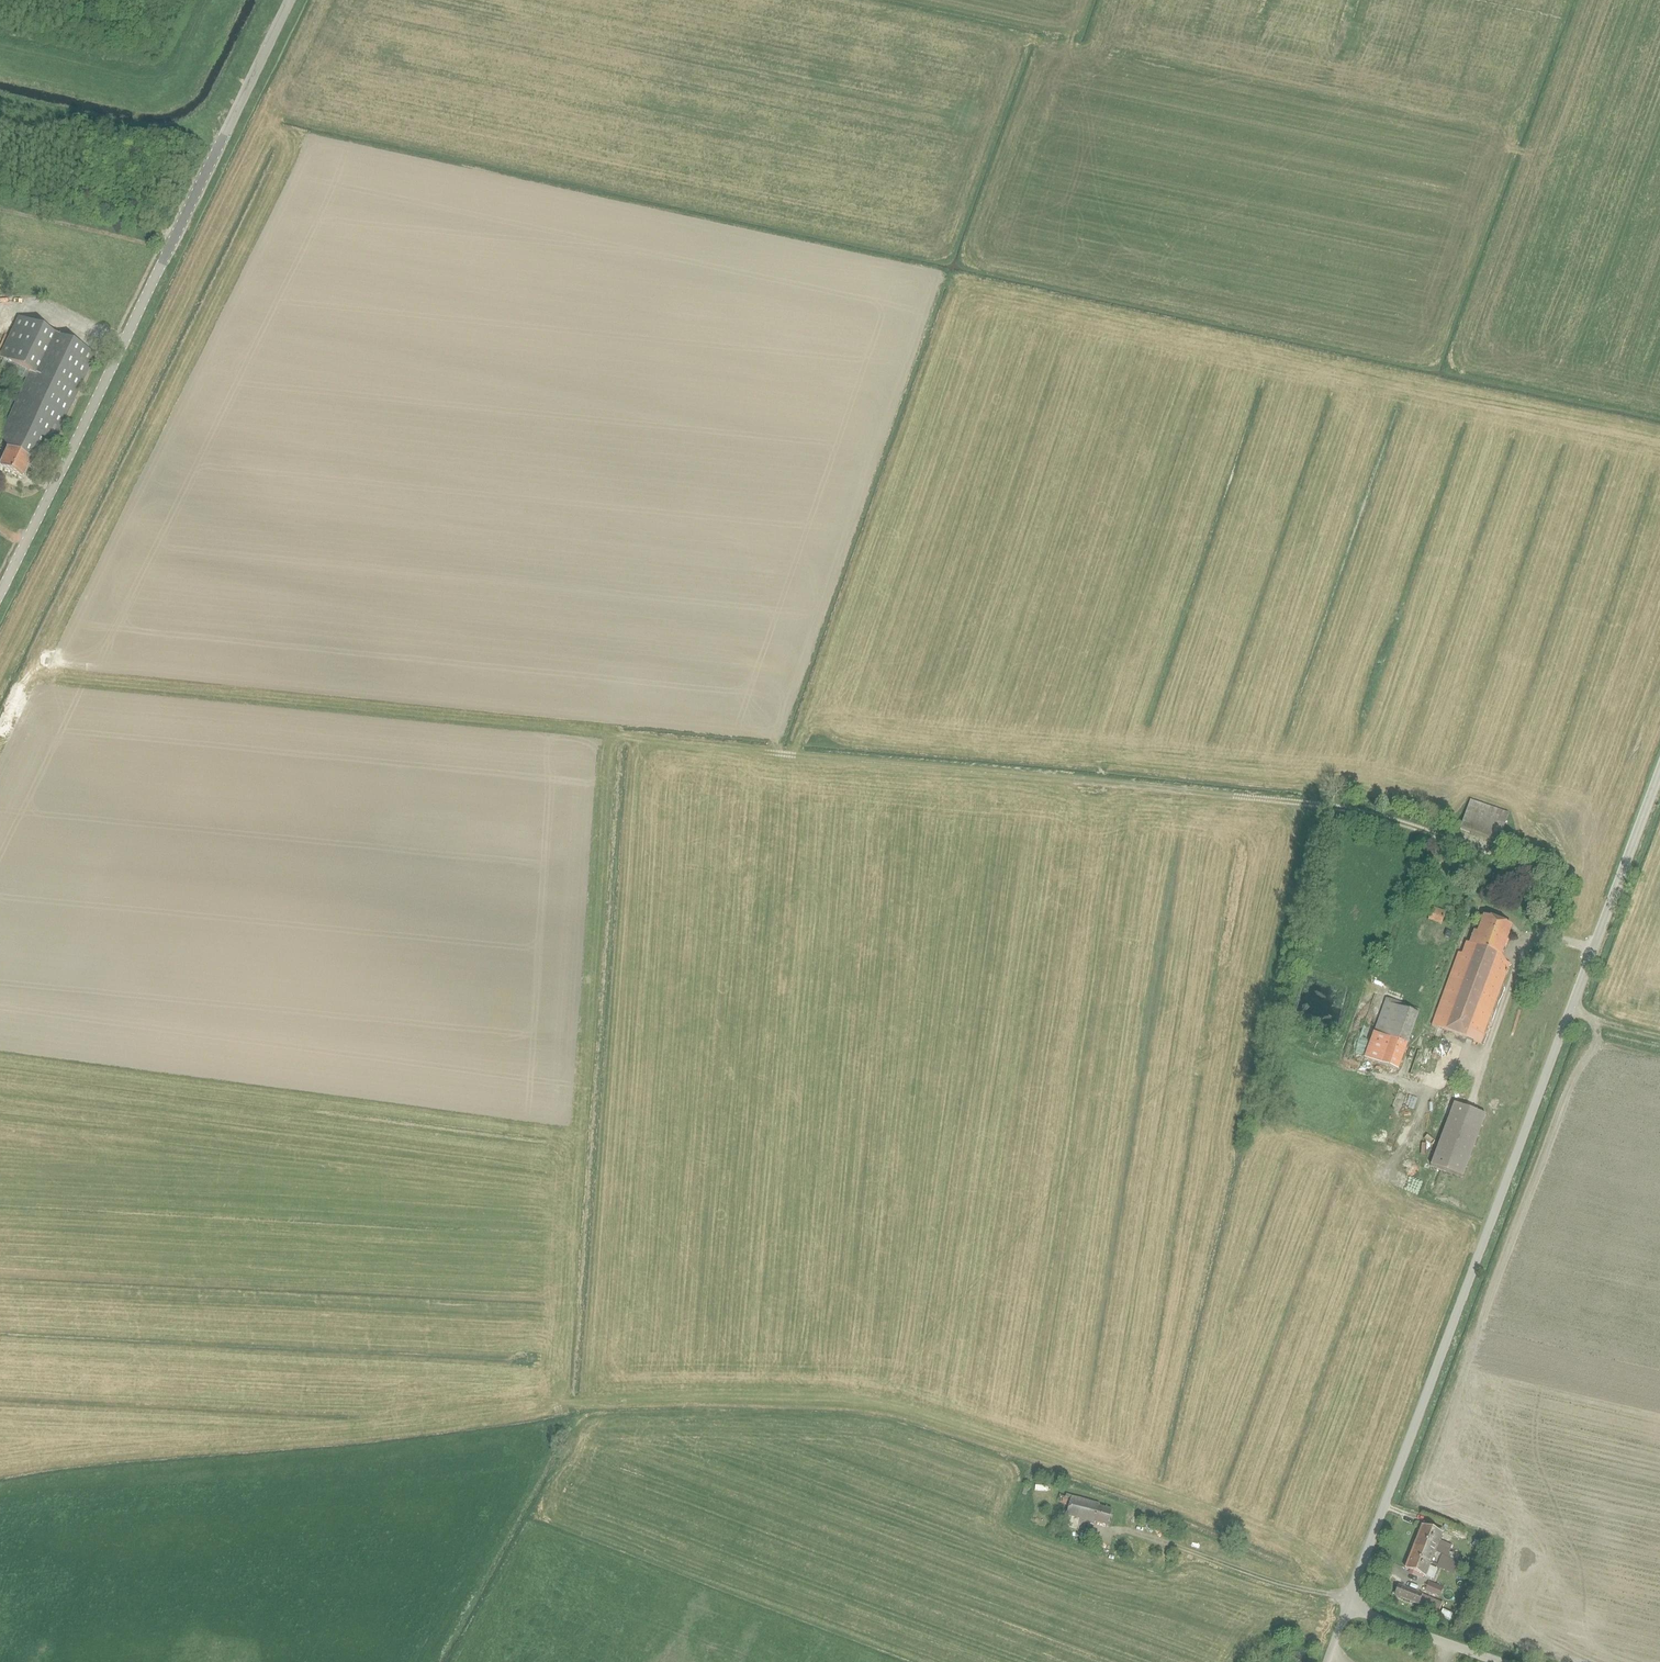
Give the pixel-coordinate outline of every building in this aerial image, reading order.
[(95,354),(18,317),(0,355),(0,358),(5,360),(1,368),(23,378),(27,370),(30,372),(0,435),(0,438),(3,439),(7,449),(0,464),(0,468),(23,479),(28,467),(38,471),(41,465),(40,465),(52,441),(56,437),(95,354)] [(1466,797),(1457,825),(1497,838),(1506,810),(1466,797)] [(1430,919),(1443,924),(1448,910),(1434,906),(1430,919)] [(1463,932),(1454,954),(1434,1008),(1427,1027),(1477,1046),(1508,961),(1495,956),(1505,929),(1481,920),(1475,937),(1463,932)] [(1367,1057),(1395,1067),(1417,1010),(1388,999),(1367,1057)] [(1459,1176),(1479,1115),(1447,1105),(1427,1166),(1459,1176)] [(1111,1512),(1066,1499),(1059,1523),(1089,1531),(1092,1522),(1107,1526),(1111,1512)] [(1415,1522),(1397,1569),(1419,1577),(1436,1529),(1415,1522)] [(1431,1581),(1427,1590),(1439,1594),(1443,1586),(1431,1581)] [(1422,1594),(1400,1587),(1398,1594),(1420,1601),(1422,1594)]
